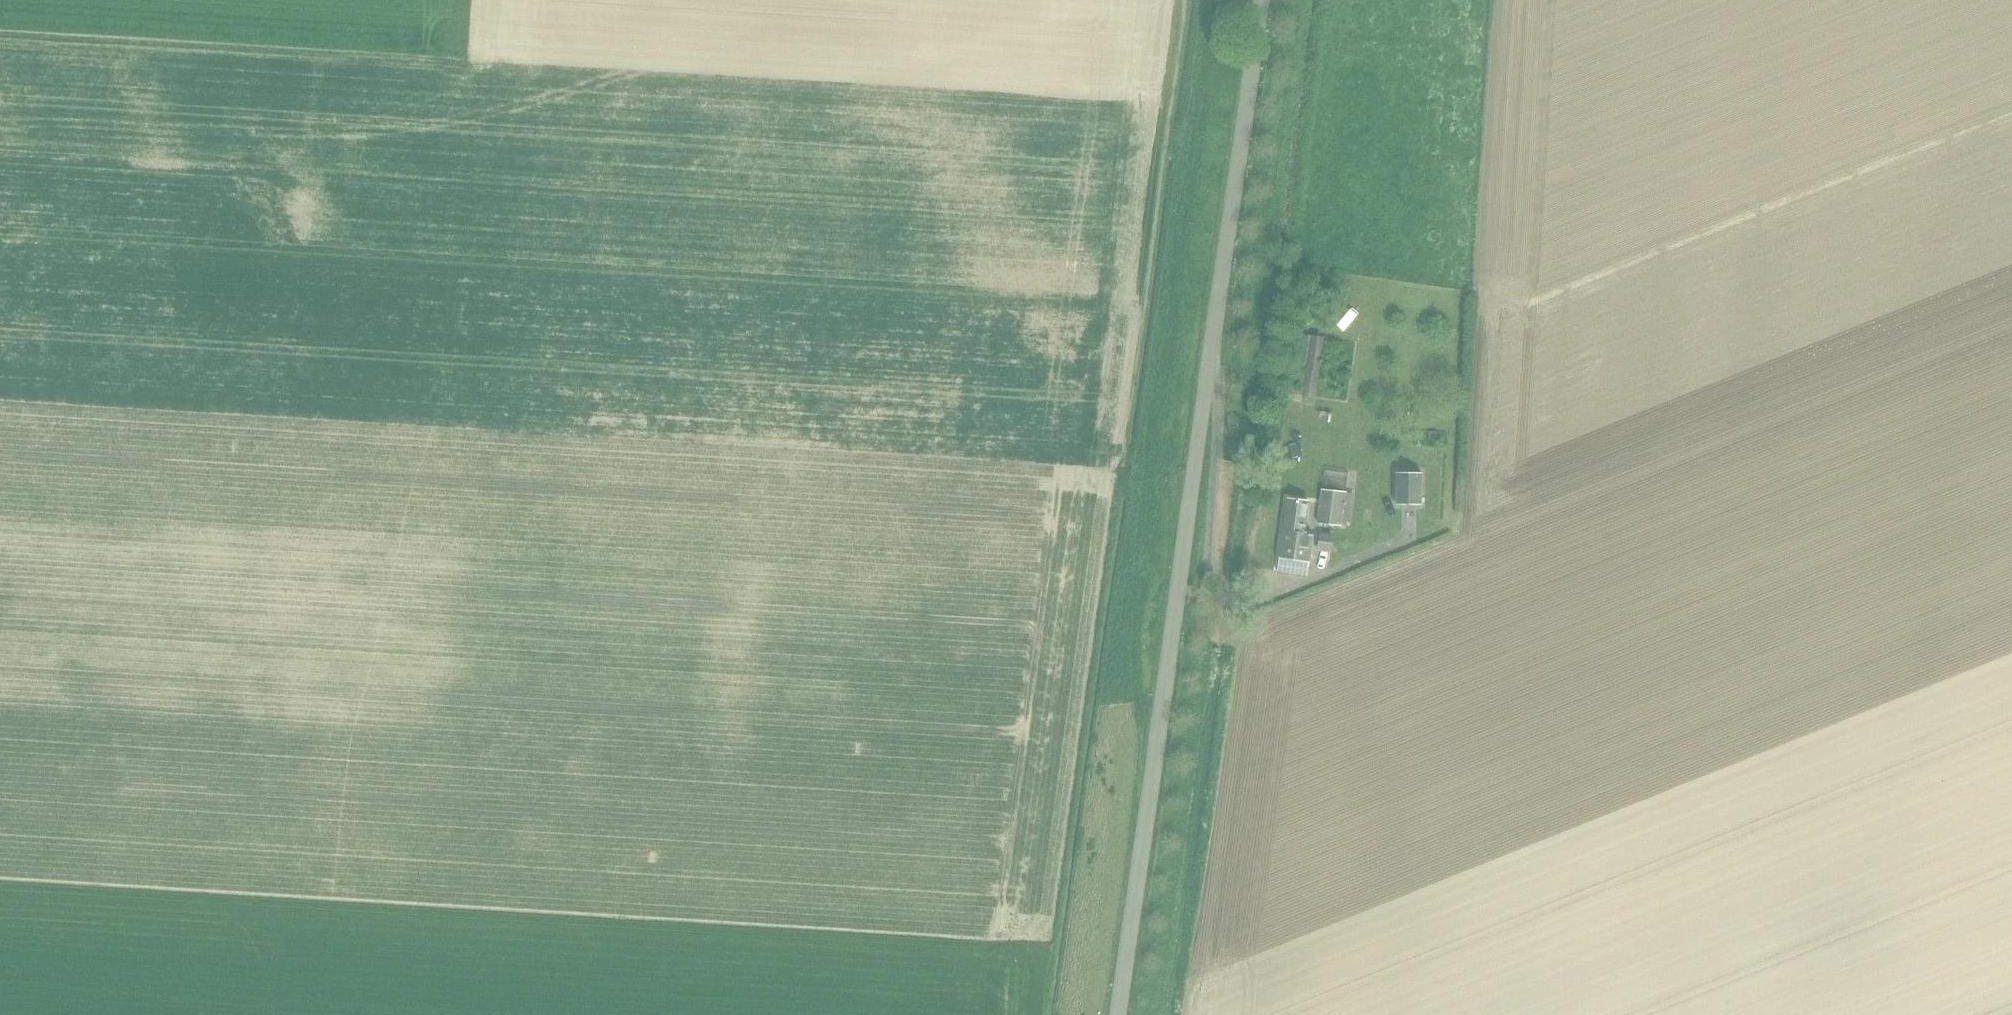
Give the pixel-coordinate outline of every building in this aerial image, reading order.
[(1395,504),(1419,504),(1419,473),(1395,472),(1395,504)] [(1321,488),(1317,520),(1341,523),(1345,492),(1321,488)] [(1307,501),(1286,498),(1276,571),(1307,575),(1312,533),(1305,532),(1305,529),(1304,529),(1307,501)] [(1319,538),(1317,551),(1330,552),(1332,539),(1319,538)]
